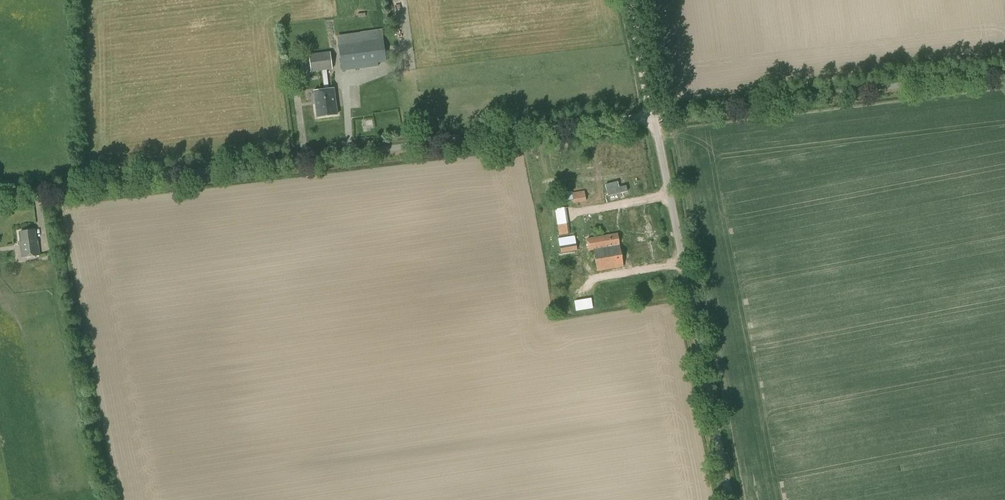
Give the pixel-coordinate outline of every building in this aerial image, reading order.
[(342,70),(378,66),(378,62),(386,61),(383,40),(339,45),(342,70)] [(327,70),(332,70),(330,53),(310,55),(312,72),(322,71),(327,70)] [(325,90),(313,91),(316,118),(339,115),(335,89),(329,90),(327,70),(322,71),(325,90)] [(587,201),(585,192),(565,195),(566,202),(574,200),(575,203),(587,201)] [(570,223),(567,207),(553,209),(554,213),(555,213),(559,235),(570,233),(568,224),(570,223)] [(616,243),(618,251),(628,249),(626,241),(635,240),(632,222),(613,226),(616,243)] [(594,248),(616,243),(613,226),(590,230),(594,248)] [(37,241),(35,230),(21,232),(22,242),(21,243),(22,257),(40,255),(38,240),(37,241)] [(558,239),(561,253),(577,250),(575,236),(558,239)] [(38,272),(25,273),(26,285),(39,284),(38,272)] [(577,311),(595,309),(594,299),(576,300),(577,311)]
